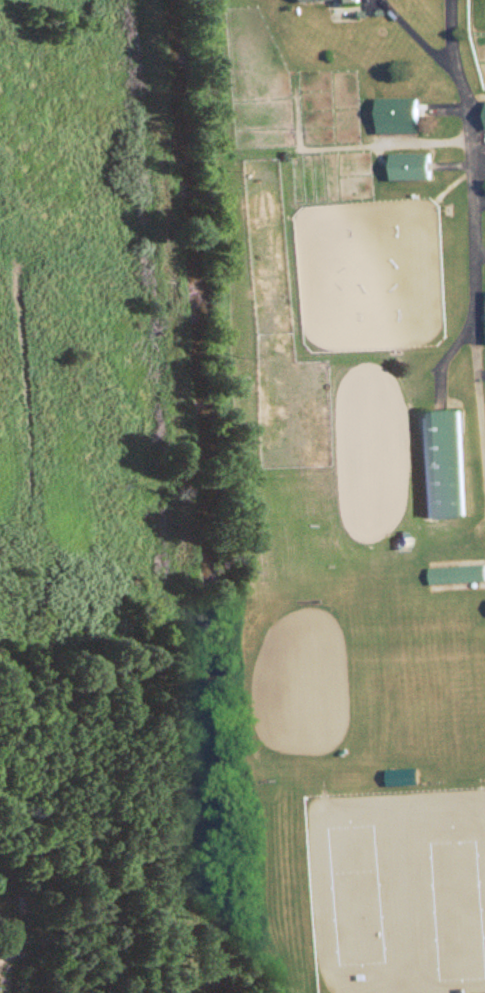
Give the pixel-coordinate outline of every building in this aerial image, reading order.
[(378,98),(379,133),(419,132),(418,97),(378,98)] [(431,179),(431,152),(392,153),(393,180),(431,179)] [(466,516),(461,409),(418,411),(422,518),(466,516)] [(430,567),(431,584),(484,582),(484,564),(430,567)]
